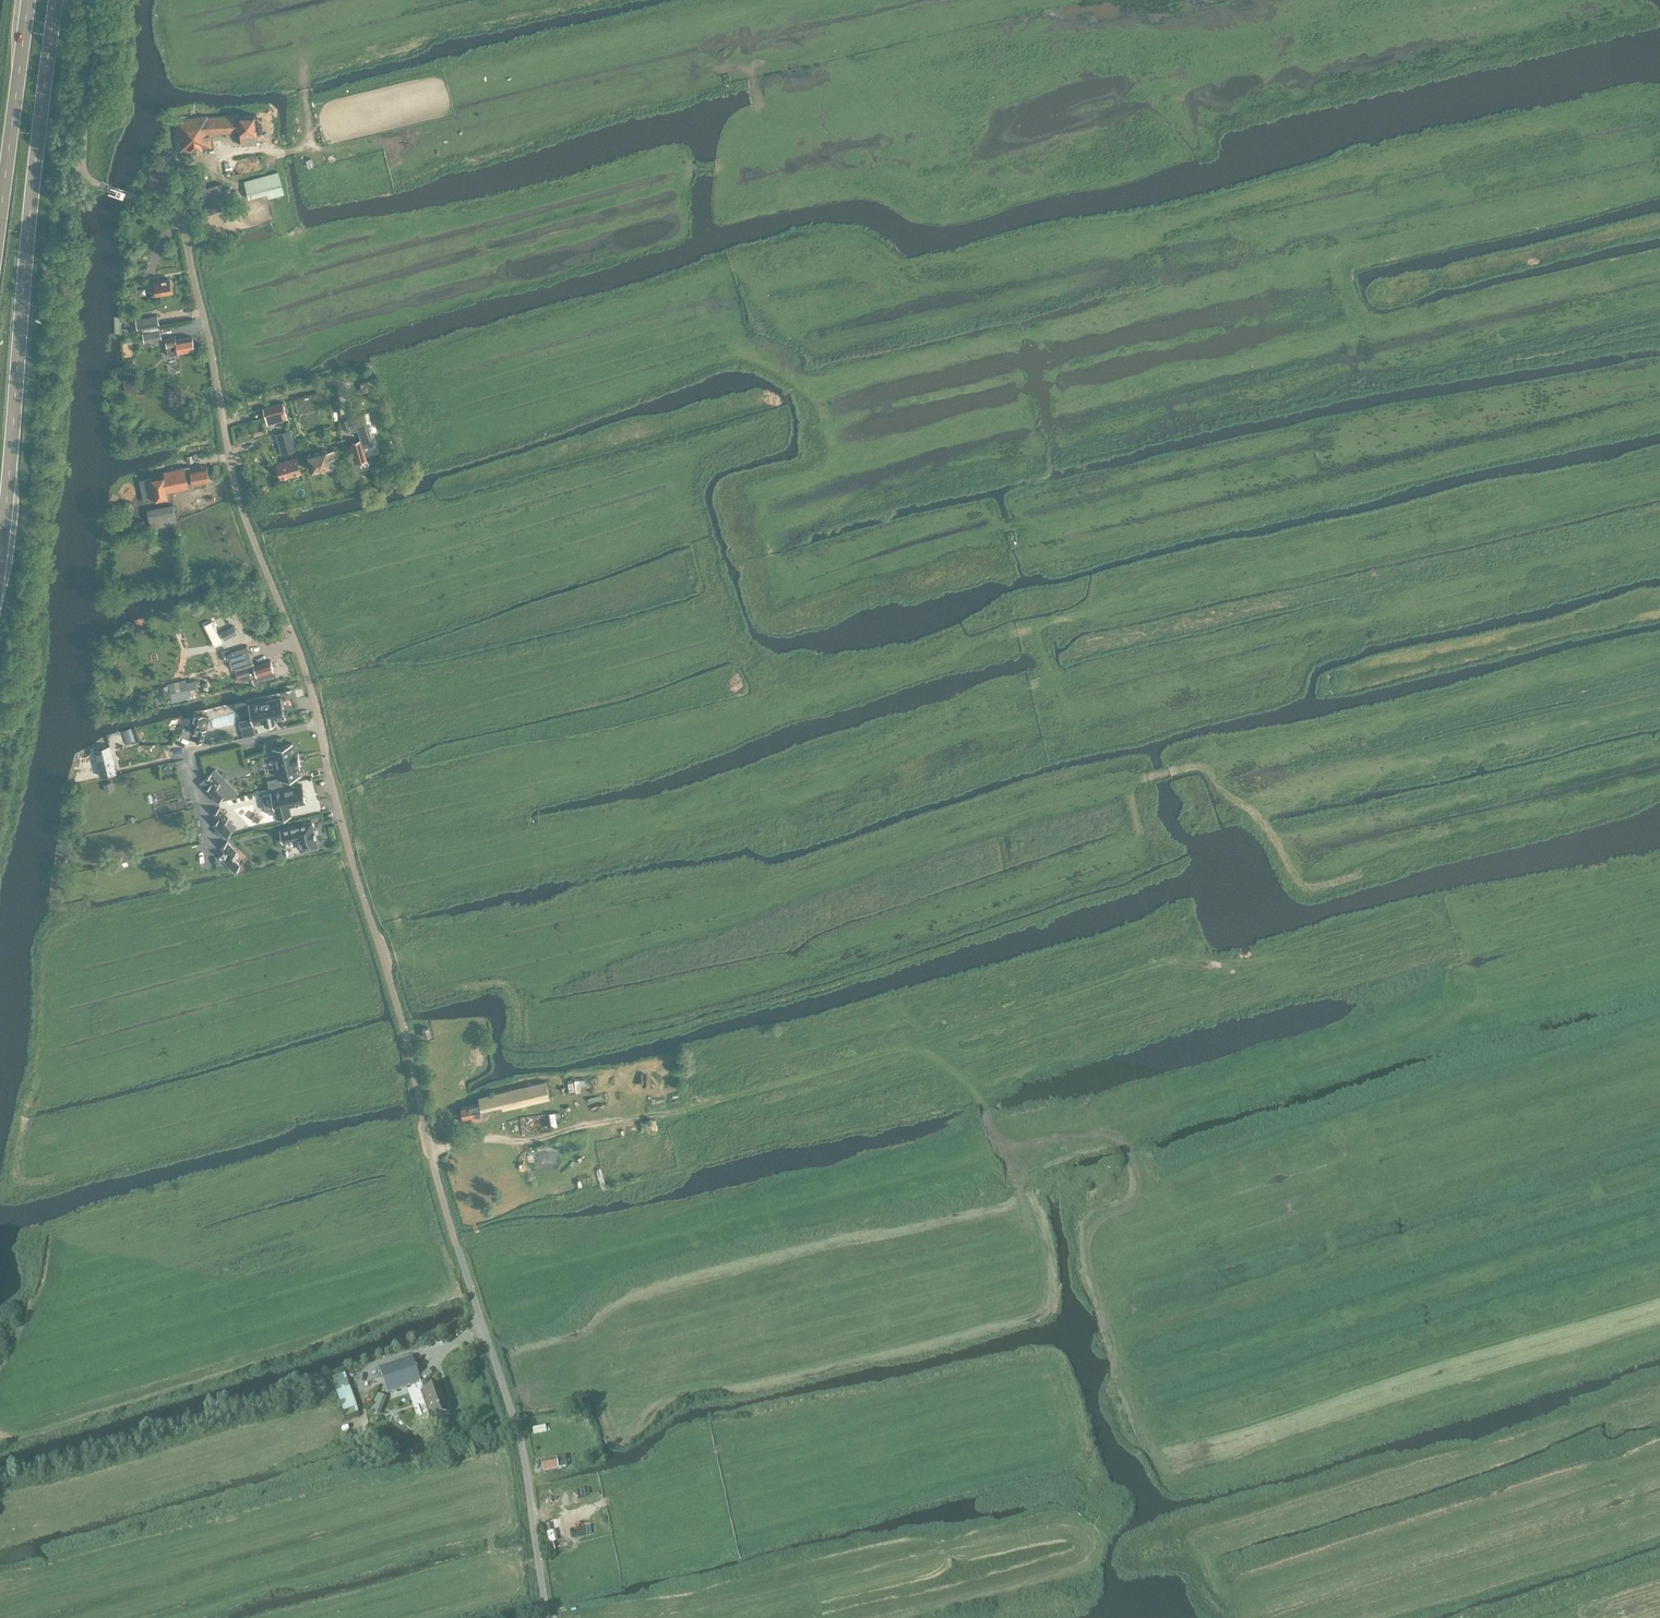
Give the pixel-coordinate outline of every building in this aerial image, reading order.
[(242,144),(258,143),(255,113),(240,114),(208,116),(208,115),(176,119),(180,150),(212,146),(210,132),(241,130),(242,144)] [(277,171),(268,174),(244,182),(249,199),(268,193),(269,197),(284,193),(277,171)] [(230,187),(224,189),(222,182),(200,189),(207,214),(229,208),(228,203),(234,202),(230,187)] [(154,281),(156,294),(172,291),(170,278),(154,281)] [(127,285),(128,293),(138,291),(136,283),(127,285)] [(135,317),(138,329),(160,325),(158,313),(135,317)] [(143,332),(144,341),(161,338),(160,329),(143,332)] [(166,338),(167,346),(168,355),(179,353),(178,350),(194,348),(192,336),(176,339),(175,337),(166,338)] [(125,385),(126,392),(136,390),(137,392),(147,391),(145,382),(125,385)] [(283,401),(263,407),(265,417),(278,413),(279,419),(287,417),(283,401)] [(364,414),(344,419),(348,432),(358,429),(360,439),(361,438),(363,447),(373,444),(364,414)] [(289,430),(276,433),(282,453),(295,450),(289,430)] [(360,439),(351,441),(357,462),(367,459),(363,447),(361,438),(360,439)] [(338,457),(335,449),(327,452),(326,448),(308,453),(312,469),(330,464),(329,459),(338,457)] [(276,462),(281,478),(302,472),(297,456),(276,462)] [(165,475),(145,479),(139,480),(143,501),(157,498),(169,496),(168,491),(193,486),(193,483),(190,466),(165,470),(165,475)] [(190,469),(193,483),(210,479),(207,466),(190,469)] [(147,509),(151,527),(176,521),(173,504),(147,509)] [(236,627),(222,632),(222,634),(218,635),(213,620),(201,623),(208,644),(220,640),(219,638),(223,637),(224,639),(238,634),(236,627)] [(248,664),(254,682),(275,675),(274,670),(271,660),(254,666),(247,645),(227,652),(232,669),(248,664)] [(172,680),(174,698),(190,696),(189,678),(172,680)] [(285,716),(281,697),(249,704),(253,723),(264,721),(265,724),(275,722),(275,718),(285,716)] [(202,715),(195,713),(190,729),(197,732),(195,739),(202,741),(206,729),(199,727),(202,715)] [(271,737),(272,746),(283,744),(282,736),(271,737)] [(89,769),(90,775),(80,777),(80,780),(118,773),(112,743),(93,747),(97,767),(89,769)] [(292,743),(273,747),(281,779),(300,774),(297,764),(300,763),(298,753),(295,753),(292,743)] [(220,782),(211,773),(206,778),(211,784),(206,789),(218,801),(223,796),(215,787),(220,782)] [(317,795),(314,778),(303,781),(307,797),(317,795)] [(307,801),(302,784),(271,792),(275,809),(276,809),(278,818),(291,814),(289,805),(307,801)] [(228,817),(219,807),(214,813),(219,818),(214,823),(226,836),(231,831),(223,822),(228,817)] [(301,849),(318,845),(316,837),(314,829),(311,821),(280,829),(283,841),(298,838),(301,849)] [(236,851),(227,841),(221,847),(227,852),(222,857),(234,870),(240,865),(231,856),(236,851)] [(422,1028),(422,1029),(423,1029),(425,1036),(424,1036),(424,1037),(431,1035),(430,1035),(428,1027),(429,1027),(422,1028)] [(480,1103),(461,1107),(464,1118),(472,1116),(473,1121),(483,1119),(483,1117),(489,1114),(487,1107),(501,1104),(503,1109),(550,1098),(546,1081),(478,1097),(480,1103)] [(379,1368),(388,1393),(421,1381),(412,1356),(379,1368)] [(347,1416),(360,1411),(346,1372),(333,1377),(347,1416)] [(421,1391),(431,1419),(450,1412),(440,1384),(421,1391)] [(380,1414),(387,1396),(378,1392),(371,1410),(380,1414)] [(541,1460),(543,1471),(558,1468),(556,1457),(541,1460)] [(540,1525),(542,1532),(544,1532),(547,1543),(556,1541),(553,1530),(550,1530),(549,1526),(545,1527),(544,1524),(540,1525)]
